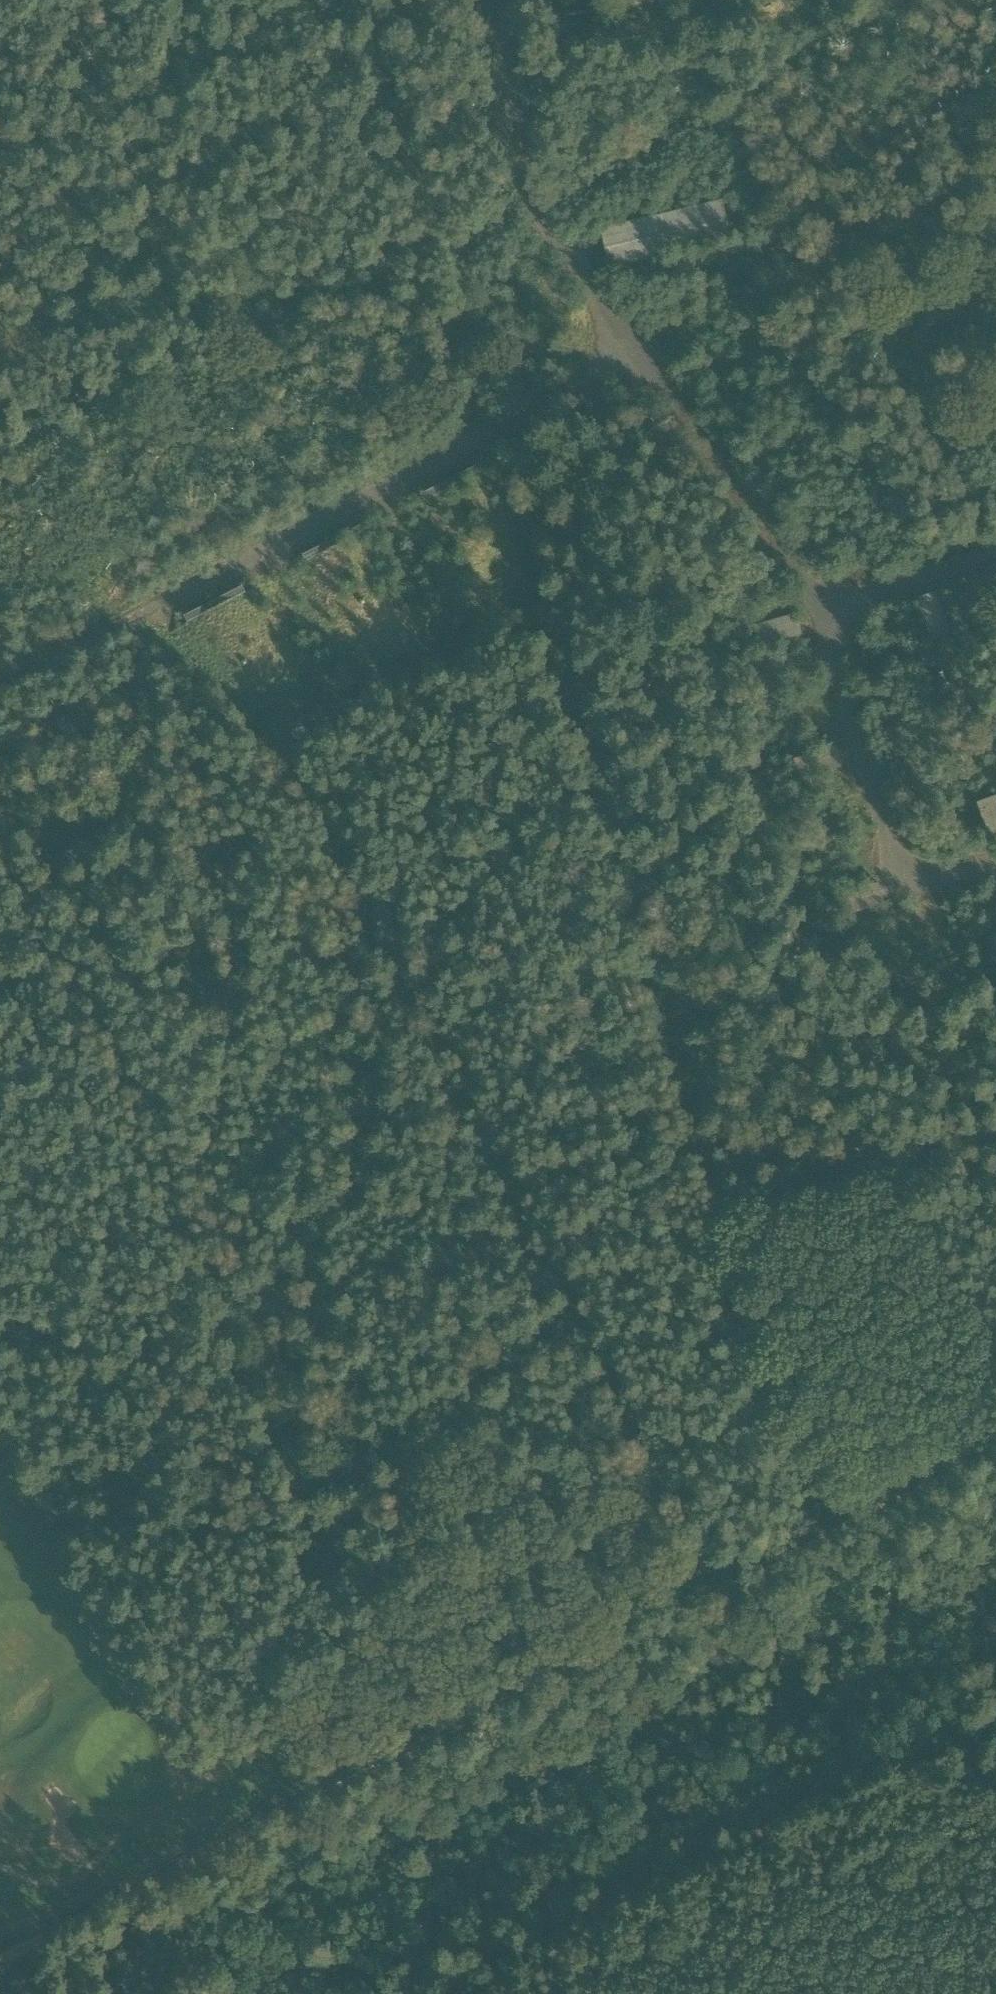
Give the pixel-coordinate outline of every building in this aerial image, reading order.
[(599,227),(609,271),(734,243),(724,199),(599,227)] [(262,584),(186,626),(223,702),(231,707),(254,706),(272,697),(287,685),(292,677),(298,664),(295,647),(262,584)] [(914,603),(926,645),(946,639),(933,597),(914,603)] [(749,632),(754,649),(794,639),(790,622),(749,632)] [(986,846),(995,843),(995,809),(995,804),(975,810),(986,846)] [(834,900),(838,918),(878,908),(873,890),(834,900)]
